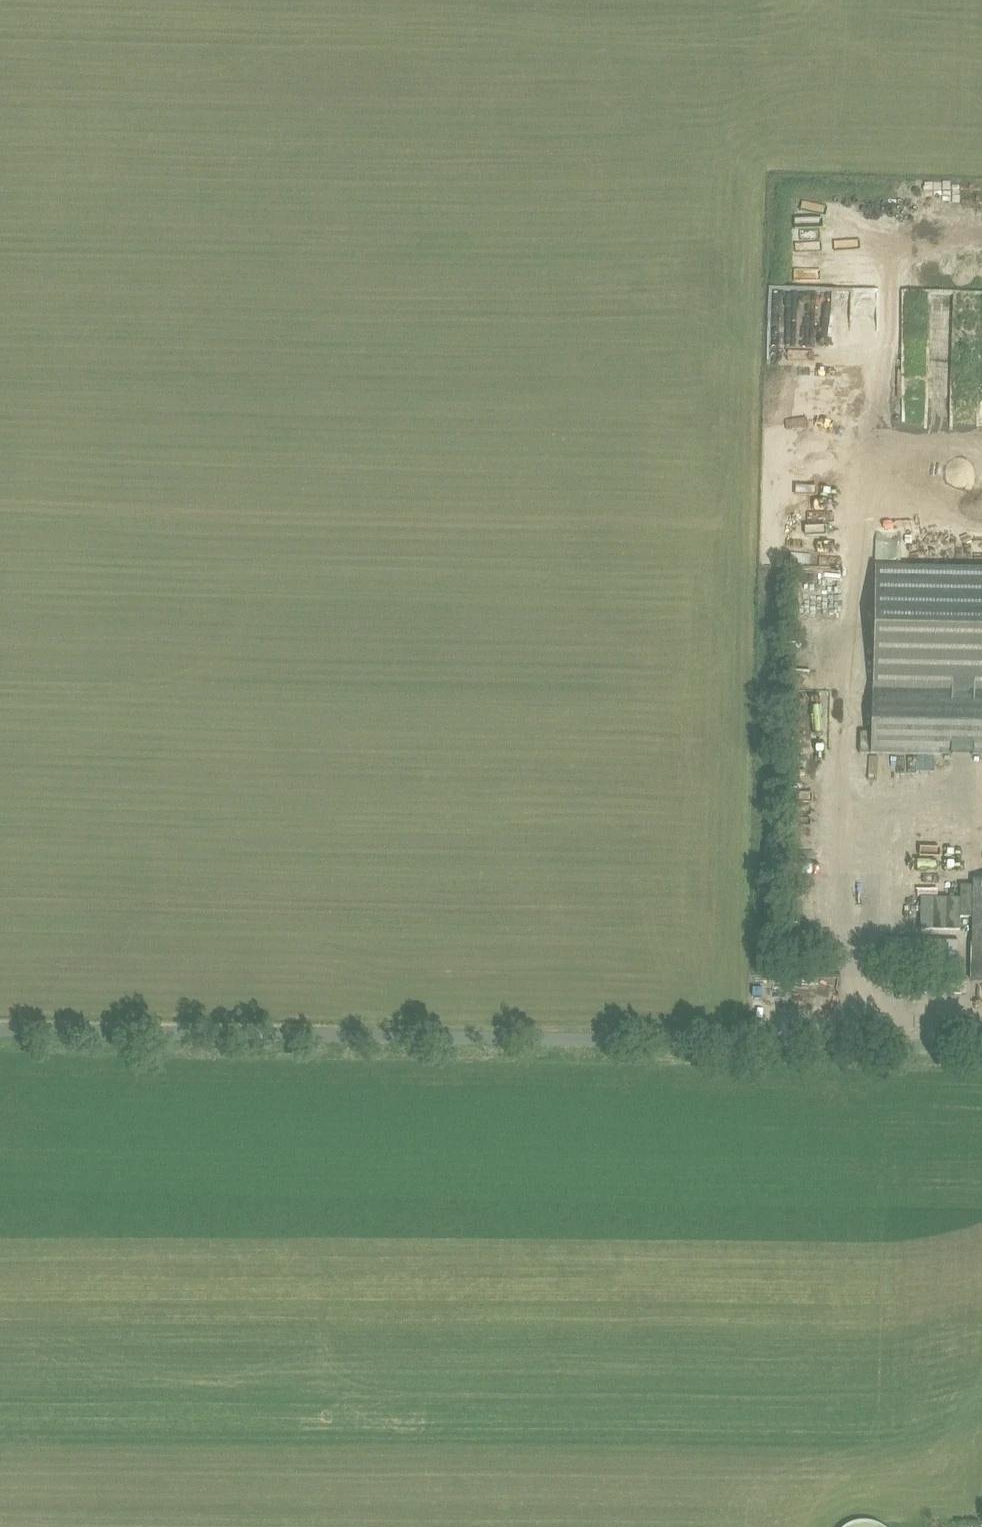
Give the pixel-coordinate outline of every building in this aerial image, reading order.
[(856,288),(859,309),(882,306),(879,284),(856,288)] [(859,315),(858,333),(879,334),(880,316),(859,315)] [(878,566),(874,752),(981,754),(981,568),(878,566)] [(932,860),(932,845),(912,844),(912,859),(932,860)] [(971,886),(961,886),(961,898),(921,898),(921,930),(960,930),(960,917),(976,918),(975,980),(981,980),(981,881),(977,881),(977,886),(971,886)] [(801,897),(817,900),(819,889),(803,886),(801,897)] [(924,995),(972,996),(972,979),(925,978),(924,995)] [(802,982),(802,1005),(814,1006),(814,983),(802,982)]
